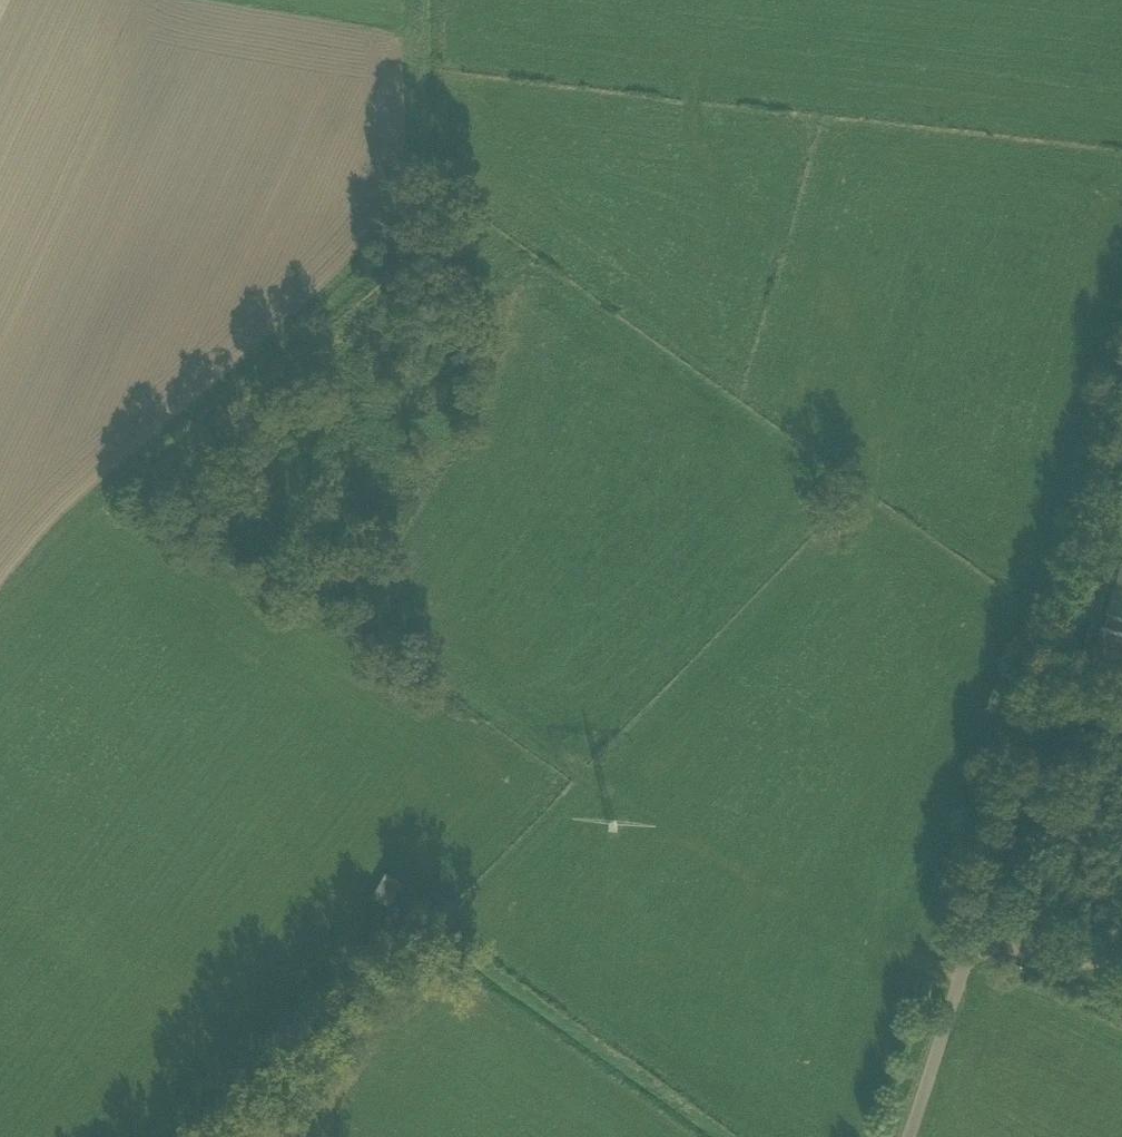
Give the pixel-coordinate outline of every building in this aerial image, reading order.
[(1108,614),(1121,618),(1121,570),(1108,614)] [(1121,673),(1121,642),(1101,635),(1092,663),(1121,673)] [(400,884),(385,875),(371,899),(387,908),(400,884)]
